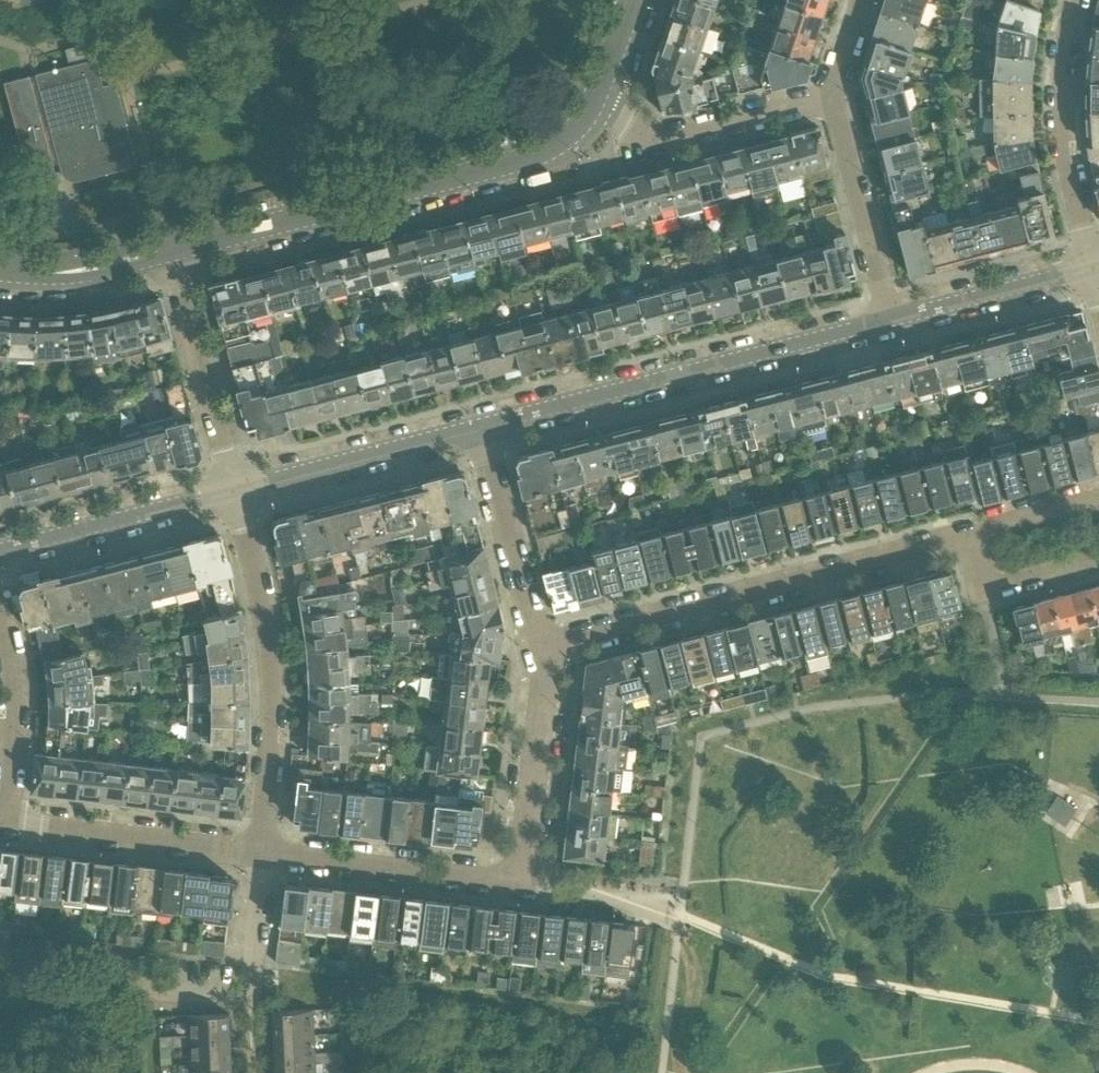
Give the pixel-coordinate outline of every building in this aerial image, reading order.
[(670,16),(706,28),(714,5),(698,0),(673,0),(672,3),(674,6),(670,16)] [(784,3),(824,15),(829,0),(785,0),(784,3)] [(880,13),(918,26),(926,1),(923,0),(885,0),(880,13)] [(962,16),(974,20),(981,0),(967,0),(962,16)] [(997,24),(1035,33),(1036,23),(1039,22),(1040,15),(1038,13),(1039,9),(1014,1),(1012,0),(1005,0),(997,24)] [(1014,1),(1039,9),(1042,0),(1014,0),(1014,1)] [(1091,24),(1098,26),(1098,0),(1097,0),(1091,24)] [(784,3),(777,25),(813,37),(816,29),(819,30),(824,15),(784,3)] [(750,16),(758,19),(760,20),(763,12),(753,8),(750,16)] [(874,33),(872,37),(910,49),(918,26),(880,13),(874,33)] [(666,29),(663,38),(699,50),(706,28),(670,16),(670,17),(667,18),(664,26),(666,29)] [(972,20),(962,18),(960,26),(971,28),(972,20)] [(936,32),(945,35),(955,38),(957,30),(938,23),(936,32)] [(997,24),(995,52),(1031,56),(1032,53),(1034,51),(1035,45),(1033,43),(1035,33),(997,24)] [(1087,52),(1098,54),(1098,26),(1091,24),(1091,25),(1087,52)] [(777,25),(769,48),(809,60),(814,46),(810,44),(813,37),(777,25)] [(743,36),(745,30),(732,26),(729,35),(742,40),(743,36)] [(955,38),(945,35),(942,45),(952,48),(955,38)] [(817,63),(809,60),(769,48),(751,42),(752,40),(751,39),(743,36),(742,40),(737,55),(735,63),(733,70),(739,92),(814,73),(817,63)] [(868,49),(864,63),(902,75),(902,74),(910,49),(872,37),(870,43),(868,49)] [(651,68),(657,91),(698,80),(696,73),(703,52),(699,50),(663,38),(663,40),(659,41),(651,68)] [(65,49),(69,65),(95,58),(91,42),(65,49)] [(721,59),(735,63),(737,55),(724,51),(721,59)] [(992,76),(992,79),(1030,80),(1030,70),(1033,68),(1033,62),(1031,60),(1031,56),(995,52),(995,55),(992,76)] [(1084,80),(1098,80),(1098,54),(1087,52),(1086,58),(1085,78),(1084,79),(1084,80)] [(40,168),(59,163),(61,170),(60,170),(60,171),(61,171),(64,177),(70,180),(77,180),(77,181),(78,181),(78,180),(90,177),(90,178),(91,178),(91,177),(100,174),(100,175),(101,175),(101,174),(123,168),(124,169),(125,169),(124,168),(130,165),(134,159),(134,152),(135,152),(134,151),(133,151),(128,129),(128,128),(127,128),(125,119),(126,118),(125,117),(125,118),(119,96),(119,95),(119,94),(115,88),(109,85),(102,85),(95,58),(69,65),(4,82),(29,179),(42,176),(40,168)] [(862,82),(865,94),(902,86),(902,75),(864,63),(859,78),(860,81),(862,82)] [(698,80),(657,91),(662,112),(718,98),(716,92),(712,76),(698,80)] [(1030,99),(1030,80),(992,79),(979,79),(979,116),(992,116),(1030,114),(1029,112),(1029,109),(1032,107),(1032,101),(1030,99)] [(1084,108),(1098,109),(1098,80),(1084,80),(1084,99),(1084,101),(1084,108)] [(941,81),(929,81),(929,91),(941,92),(941,81)] [(871,118),(872,121),(907,112),(902,90),(902,86),(865,94),(869,107),(867,110),(868,116),(871,118)] [(944,109),(945,119),(966,116),(964,107),(944,109)] [(1084,108),(1084,110),(1087,143),(1087,145),(1098,142),(1098,109),(1084,108)] [(875,134),(878,147),(914,137),(912,129),(922,127),(918,109),(907,112),(872,121),(873,123),(871,126),(873,132),(875,134)] [(993,143),(993,144),(1031,138),(1031,136),(1030,126),(1033,124),(1032,118),(1030,116),(1030,114),(992,116),(993,143)] [(932,122),(934,132),(947,128),(946,121),(945,119),(932,122)] [(790,133),(791,136),(801,171),(821,165),(826,164),(817,126),(790,133)] [(967,147),(966,139),(965,134),(955,136),(957,149),(959,148),(967,147)] [(791,136),(766,142),(776,180),(802,173),(801,171),(791,136)] [(884,168),(885,171),(920,162),(914,137),(878,147),(881,158),(880,161),(881,167),(884,168)] [(999,169),(1008,166),(1034,159),(1034,157),(1036,154),(1035,148),(1032,146),(1031,138),(993,144),(999,169)] [(766,142),(741,149),(749,184),(750,187),(776,180),(766,142)] [(1087,145),(1091,167),(1094,181),(1098,198),(1098,202),(1098,142),(1087,145)] [(981,146),(970,148),(972,157),(986,154),(984,145),(981,146)] [(718,155),(717,155),(725,190),(749,184),(741,149),(731,151),(728,149),(719,152),(718,155)] [(691,159),(701,197),(703,206),(728,200),(725,190),(717,155),(706,158),(702,156),(691,159)] [(676,166),(665,169),(677,213),(675,204),(701,197),(691,159),(678,163),(676,166)] [(1016,197),(1018,204),(1029,243),(1053,236),(1047,211),(1039,177),(1038,170),(1036,159),(1034,159),(1008,166),(1011,178),(1020,175),(1025,195),(1016,197)] [(888,184),(891,197),(914,192),(927,188),(920,162),(885,171),(886,174),(884,177),(886,183),(888,184)] [(651,172),(640,175),(649,210),(652,220),(677,213),(665,169),(664,169),(660,167),(652,169),(651,172)] [(945,175),(947,183),(960,179),(958,171),(945,175)] [(626,176),(614,179),(624,217),(649,210),(640,175),(630,178),(626,176)] [(600,186),(590,188),(599,223),(624,217),(614,179),(602,182),(600,186)] [(566,194),(564,195),(573,230),(575,239),(601,232),(599,223),(590,188),(579,191),(576,189),(568,191),(566,194)] [(914,192),(891,197),(889,197),(891,203),(909,274),(934,267),(922,222),(914,224),(909,207),(918,205),(914,192)] [(540,201),(539,202),(548,237),(573,230),(564,195),(554,198),(551,196),(543,198),(540,201)] [(809,205),(810,209),(813,218),(814,217),(838,211),(838,210),(837,210),(834,197),(809,205)] [(967,202),(972,217),(981,255),(1004,249),(994,211),(980,214),(977,200),(967,202)] [(525,202),(512,206),(521,244),(548,237),(539,202),(529,204),(525,202)] [(1018,204),(994,211),(1004,249),(1029,243),(1018,204)] [(489,214),(498,250),(501,260),(524,254),(521,244),(512,206),(501,208),(499,212),(489,214)] [(787,224),(791,223),(800,221),(813,218),(810,209),(785,216),(787,224)] [(842,224),(838,211),(814,217),(818,231),(837,226),(842,224)] [(921,218),(922,222),(934,267),(957,261),(947,223),(944,211),(921,218)] [(474,218),(464,221),(475,266),(486,263),(483,253),(498,250),(489,214),(487,215),(484,213),(476,215),(474,218)] [(758,218),(761,231),(770,229),(766,216),(758,218)] [(972,217),(947,223),(957,261),(981,255),(972,217)] [(448,225),(439,227),(448,263),(450,272),(456,271),(457,274),(476,269),(475,266),(464,221),(462,221),(458,219),(450,222),(448,225)] [(800,221),(791,223),(794,237),(804,235),(800,221)] [(414,231),(423,269),(426,281),(451,275),(450,272),(448,263),(439,227),(428,230),(424,228),(414,231)] [(398,238),(388,240),(397,276),(423,269),(414,231),(400,234),(398,238)] [(744,235),(747,246),(747,247),(755,246),(752,233),(744,235)] [(837,244),(822,248),(832,285),(856,278),(844,233),(834,235),(837,244)] [(692,235),(683,237),(686,250),(695,248),(692,235)] [(363,247),(372,282),(375,295),(385,292),(388,302),(403,298),(397,276),(388,240),(378,243),(374,241),(366,243),(365,247),(363,247)] [(648,246),(652,259),(657,258),(659,258),(660,257),(657,243),(648,246)] [(661,257),(674,254),(675,254),(673,245),(659,248),(661,257)] [(349,248),(338,251),(347,289),(372,282),(363,247),(353,250),(349,248)] [(822,248),(799,254),(809,291),(832,285),(822,248)] [(323,257),(314,260),(323,295),(347,289),(338,251),(325,254),(323,257)] [(620,252),(607,256),(610,269),(617,268),(624,266),(620,252)] [(799,254),(776,259),(786,296),(809,291),(799,254)] [(599,258),(603,272),(605,272),(605,271),(610,269),(607,256),(599,258)] [(297,264),(288,267),(297,302),(323,295),(314,260),(311,260),(308,258),(299,261),(297,264)] [(776,259),(752,266),(762,303),(786,296),(776,259)] [(569,263),(574,278),(585,276),(581,260),(569,263)] [(629,266),(632,277),(638,275),(635,264),(629,266)] [(752,266),(729,271),(739,309),(762,303),(752,266)] [(288,267),(262,273),(271,312),(297,305),(296,302),(297,302),(288,267)] [(547,270),(551,284),(559,282),(556,268),(547,270)] [(605,272),(608,283),(608,286),(621,282),(617,268),(610,269),(605,271),(605,272)] [(729,271),(706,277),(716,315),(739,309),(729,271)] [(599,285),(608,283),(605,272),(603,272),(597,273),(599,285)] [(262,273),(237,280),(247,318),(271,312),(262,273)] [(210,284),(221,325),(247,318),(237,280),(236,277),(210,284)] [(634,283),(637,295),(647,333),(669,327),(659,290),(656,277),(634,283)] [(706,277),(682,284),(692,321),(716,315),(706,277)] [(506,283),(507,286),(508,289),(510,296),(513,295),(517,294),(514,281),(506,283)] [(571,281),(560,284),(565,305),(577,302),(571,281)] [(565,305),(560,284),(546,287),(551,308),(565,305)] [(682,284),(659,290),(669,327),(692,321),(682,284)] [(508,289),(507,286),(497,289),(499,299),(505,297),(510,296),(508,289)] [(465,294),(457,296),(460,306),(468,303),(465,294)] [(510,296),(505,297),(507,306),(515,304),(513,295),(510,296)] [(637,295),(613,302),(623,339),(647,333),(637,295)] [(145,342),(147,351),(155,349),(156,352),(173,348),(159,297),(135,303),(136,307),(145,342)] [(613,302),(591,307),(600,345),(623,339),(613,302)] [(111,312),(118,348),(120,357),(147,351),(145,342),(136,307),(127,309),(124,306),(116,308),(114,312),(111,312)] [(409,323),(406,311),(404,306),(396,308),(401,325),(409,323)] [(591,307),(567,313),(578,355),(601,349),(600,345),(591,307)] [(417,308),(406,311),(409,323),(420,320),(417,308)] [(1081,310),(1024,325),(1033,360),(1046,355),(1047,360),(1055,358),(1053,351),(1058,350),(1057,345),(1063,344),(1063,339),(1067,338),(1065,329),(1072,327),(1072,325),(1084,322),(1081,310)] [(87,316),(92,353),(109,350),(118,348),(111,312),(103,314),(100,312),(92,313),(89,316),(87,316)] [(247,318),(221,325),(222,329),(224,339),(227,347),(226,347),(237,390),(238,390),(249,436),(297,423),(287,386),(279,356),(283,355),(271,312),(247,318)] [(443,314),(445,321),(452,319),(451,312),(443,314)] [(567,313),(543,320),(554,362),(578,355),(567,313)] [(7,369),(8,356),(11,319),(10,319),(7,316),(0,315),(0,369),(7,369)] [(64,319),(66,355),(92,353),(87,316),(79,318),(76,315),(68,316),(65,319),(64,319)] [(11,319),(8,356),(13,356),(21,356),(28,357),(35,357),(36,320),(35,320),(32,317),(24,317),(21,320),(11,319)] [(36,320),(35,357),(42,357),(58,356),(66,355),(64,319),(59,319),(56,317),(48,317),(45,320),(36,320)] [(496,332),(506,369),(507,374),(531,368),(521,325),(512,328),(510,320),(494,324),(496,332)] [(543,320),(521,325),(531,368),(554,362),(543,320)] [(356,323),(359,334),(366,333),(363,321),(356,323)] [(1095,364),(1084,322),(1072,325),(1072,327),(1065,329),(1067,338),(1063,339),(1063,344),(1057,345),(1058,350),(1053,351),(1055,358),(1070,355),(1073,369),(1095,364)] [(347,338),(349,337),(359,334),(356,323),(344,326),(347,338)] [(1024,325),(1000,331),(1011,378),(1027,374),(1025,364),(1033,362),(1033,360),(1024,325)] [(331,329),(334,341),(343,339),(340,327),(331,329)] [(372,332),(378,352),(385,350),(380,330),(372,332)] [(447,335),(450,344),(460,381),(484,375),(474,338),(466,340),(464,330),(447,335)] [(304,334),(308,349),(319,346),(315,331),(304,334)] [(1000,331),(977,337),(986,374),(993,372),(995,382),(1011,378),(1000,331)] [(496,332),(474,338),(484,375),(506,369),(496,332)] [(359,334),(349,337),(351,348),(362,345),(359,334)] [(977,337),(953,343),(962,380),(965,389),(989,383),(986,374),(977,337)] [(326,344),(329,354),(337,352),(334,342),(326,344)] [(953,343),(929,349),(939,386),(962,380),(953,343)] [(450,344),(427,350),(437,387),(460,381),(450,344)] [(929,349),(906,355),(919,403),(942,397),(939,386),(929,349)] [(427,350),(404,356),(414,393),(437,387),(427,350)] [(906,355),(885,361),(894,397),(900,396),(903,407),(919,403),(906,355)] [(404,356),(380,362),(390,399),(414,393),(404,356)] [(885,361),(860,367),(870,404),(894,397),(885,361)] [(380,362),(357,368),(367,405),(390,399),(380,362)] [(1095,364),(1073,369),(1059,373),(1064,396),(1070,395),(1076,393),(1079,406),(1093,402),(1098,400),(1098,380),(1095,364)] [(860,367),(837,373),(847,410),(870,404),(860,367)] [(162,368),(153,371),(156,383),(164,381),(162,368)] [(357,368),(334,374),(344,411),(367,405),(357,368)] [(156,383),(153,371),(152,371),(152,369),(144,371),(147,385),(156,383)] [(837,373),(814,379),(824,415),(847,410),(837,373)] [(1031,386),(1031,387),(1054,381),(1053,373),(1036,377),(1031,386)] [(334,374),(311,380),(321,417),(344,411),(334,374)] [(814,379),(791,385),(803,434),(827,428),(823,416),(824,415),(814,379)] [(311,380),(287,386),(297,423),(321,417),(311,380)] [(174,448),(178,463),(196,459),(200,452),(181,381),(180,382),(174,383),(156,388),(159,398),(165,420),(166,424),(167,428),(174,448)] [(110,387),(111,399),(112,399),(126,396),(127,396),(126,396),(123,383),(110,387)] [(791,385),(767,392),(777,428),(781,440),(803,434),(791,385)] [(144,391),(134,394),(136,404),(146,401),(144,391)] [(767,392),(745,397),(754,433),(777,428),(767,392)] [(1093,402),(1079,406),(1076,393),(1070,395),(1075,417),(1096,412),(1093,402)] [(134,394),(126,396),(127,396),(126,396),(128,406),(136,404),(134,394)] [(1026,398),(1029,411),(1038,409),(1035,396),(1026,398)] [(70,399),(73,409),(80,407),(77,397),(70,399)] [(745,397),(722,403),(731,439),(744,436),(748,449),(757,447),(754,433),(745,397)] [(993,400),(994,405),(997,413),(1006,411),(1002,398),(993,400)] [(111,399),(102,401),(105,414),(115,412),(112,399),(111,399)] [(17,402),(18,418),(30,417),(30,402),(17,402)] [(722,403),(699,409),(708,445),(731,439),(722,403)] [(87,405),(80,407),(73,409),(66,411),(68,420),(77,417),(89,414),(87,405)] [(997,413),(994,405),(982,409),(984,417),(997,413)] [(699,409),(673,416),(682,452),(708,445),(699,409)] [(673,416),(649,422),(658,458),(682,452),(673,416)] [(649,422),(626,428),(635,464),(658,458),(649,422)] [(904,437),(911,435),(908,422),(901,424),(904,436),(904,437)] [(894,439),(904,436),(901,424),(891,426),(894,439)] [(167,428),(144,434),(154,470),(178,463),(174,448),(167,428)] [(626,428),(601,435),(610,471),(616,469),(619,479),(638,474),(635,464),(626,428)] [(1087,432),(1096,469),(1098,468),(1098,429),(1087,432)] [(994,443),(1002,441),(1000,432),(992,435),(994,443)] [(1087,432),(1063,439),(1072,475),(1096,469),(1087,432)] [(911,435),(914,446),(922,444),(919,433),(911,435)] [(144,434),(122,439),(131,475),(154,470),(144,434)] [(601,435),(574,441),(583,478),(584,484),(585,487),(603,483),(601,473),(610,471),(601,435)] [(863,435),(861,436),(855,437),(858,448),(866,446),(863,435)] [(122,439),(98,446),(107,482),(131,475),(122,439)] [(1063,439),(1040,445),(1049,481),(1072,475),(1063,439)] [(83,441),(74,444),(85,488),(107,482),(98,446),(91,448),(85,449),(83,441)] [(557,470),(560,483),(562,489),(584,484),(583,478),(574,441),(537,452),(542,473),(557,470)] [(85,488),(74,444),(66,446),(51,450),(53,458),(62,494),(85,488)] [(966,493),(967,497),(969,502),(980,499),(970,463),(965,444),(940,450),(943,461),(953,497),(966,493)] [(1040,445),(1017,451),(1026,487),(1049,481),(1040,445)] [(824,458),(834,455),(832,446),(808,453),(811,462),(816,460),(824,458)] [(1017,451),(993,457),(1003,493),(1026,487),(1017,451)] [(542,473),(537,452),(514,457),(534,534),(567,525),(571,523),(567,507),(565,507),(556,509),(551,486),(560,483),(557,470),(542,473)] [(797,466),(795,457),(794,454),(784,456),(787,468),(797,466)] [(993,457),(970,463),(980,499),(1003,493),(993,457)] [(4,462),(5,470),(15,506),(40,500),(30,463),(22,466),(21,458),(4,462)] [(53,458),(30,463),(40,500),(62,494),(53,458)] [(824,458),(816,460),(820,475),(828,472),(824,458)] [(764,474),(770,473),(774,472),(771,460),(761,462),(764,474)] [(821,475),(820,475),(816,460),(811,462),(809,462),(813,478),(821,475)] [(943,461),(920,467),(930,503),(953,497),(943,461)] [(754,466),(757,475),(763,473),(760,464),(754,466)] [(920,467),(897,473),(906,509),(930,503),(920,467)] [(0,471),(0,510),(15,506),(5,470),(0,471)] [(662,472),(669,499),(676,497),(685,495),(693,493),(688,476),(673,480),(671,470),(662,472)] [(457,543),(460,553),(483,547),(479,531),(464,471),(440,477),(451,522),(457,543)] [(717,479),(719,485),(725,483),(746,477),(744,471),(724,477),(717,479)] [(847,475),(849,485),(859,521),(883,515),(873,479),(864,481),(862,471),(847,475)] [(707,488),(714,486),(718,485),(719,485),(717,479),(715,472),(714,472),(703,475),(707,488)] [(770,473),(764,474),(760,475),(764,492),(775,489),(770,473)] [(897,473),(873,479),(883,515),(906,509),(897,473)] [(451,522),(440,477),(402,487),(408,509),(422,506),(427,529),(430,539),(440,536),(436,521),(449,518),(451,522)] [(731,483),(723,485),(726,496),(734,494),(731,483)] [(718,485),(714,486),(718,501),(726,498),(726,496),(723,485),(718,486),(718,485)] [(849,485),(825,491),(835,527),(859,521),(849,485)] [(413,532),(427,529),(422,506),(408,509),(402,487),(380,492),(389,533),(412,527),(413,532)] [(825,491),(801,497),(811,534),(835,527),(825,491)] [(393,546),(389,533),(380,492),(356,498),(361,521),(349,525),(358,563),(360,570),(362,578),(370,576),(366,561),(363,550),(369,548),(366,539),(375,537),(379,550),(393,546)] [(629,497),(629,510),(637,508),(645,506),(642,494),(629,497)] [(620,512),(617,501),(615,495),(605,498),(609,514),(620,512)] [(685,495),(676,497),(678,505),(687,503),(685,495)] [(801,497),(779,503),(788,539),(811,534),(801,497)] [(357,563),(358,563),(349,525),(361,521),(356,498),(319,508),(329,549),(352,543),(357,563)] [(779,503),(755,509),(765,546),(788,539),(779,503)] [(567,507),(571,523),(579,521),(575,505),(567,507)] [(331,556),(329,549),(319,508),(296,514),(308,562),(331,556)] [(629,510),(630,514),(633,527),(642,525),(637,508),(629,510)] [(755,509),(731,516),(741,552),(765,546),(755,509)] [(309,567),(308,562),(296,514),(271,520),(282,564),(291,562),(297,584),(296,585),(299,594),(316,590),(313,579),(309,567)] [(731,516),(708,522),(718,558),(741,552),(731,516)] [(607,520),(584,525),(587,537),(610,532),(607,520)] [(708,522),(685,528),(694,564),(718,558),(708,522)] [(685,528),(661,534),(670,570),(694,564),(685,528)] [(636,536),(637,540),(647,576),(670,570),(661,534),(660,529),(636,536)] [(568,530),(560,532),(564,545),(565,550),(573,548),(568,530)] [(564,545),(560,532),(535,538),(539,552),(564,545)] [(220,615),(239,610),(232,580),(230,570),(221,534),(202,539),(207,561),(193,565),(197,584),(207,582),(207,580),(211,579),(215,593),(214,593),(220,615)] [(207,561),(202,539),(162,549),(173,589),(174,594),(198,588),(197,584),(193,565),(207,561)] [(637,540),(613,546),(623,582),(647,576),(637,540)] [(442,547),(444,556),(460,553),(457,543),(442,547)] [(608,586),(623,582),(613,546),(589,553),(591,561),(600,591),(601,597),(611,594),(608,586)] [(425,571),(427,579),(488,564),(483,547),(460,553),(444,556),(435,559),(427,561),(429,570),(425,571)] [(424,550),(427,561),(435,559),(433,548),(424,550)] [(173,589),(162,549),(140,555),(145,577),(130,581),(135,599),(137,604),(151,600),(150,595),(173,589)] [(145,577),(140,555),(101,565),(112,605),(135,599),(130,581),(145,577)] [(591,561),(569,567),(579,603),(601,597),(600,591),(591,561)] [(448,584),(451,592),(492,582),(488,564),(427,579),(430,589),(448,584)] [(101,565),(65,574),(71,597),(84,593),(90,611),(112,605),(101,565)] [(579,603),(569,567),(558,570),(544,573),(554,609),(579,603)] [(391,589),(396,586),(401,586),(399,568),(390,570),(391,575),(391,589)] [(363,581),(362,578),(360,570),(350,572),(353,584),(363,581)] [(936,614),(947,611),(951,626),(962,624),(963,623),(959,608),(950,570),(939,573),(937,571),(931,573),(930,575),(926,576),(936,614)] [(377,593),(391,591),(391,589),(391,575),(387,576),(386,572),(374,575),(377,593)] [(336,573),(316,578),(313,579),(316,590),(324,588),(339,584),(336,573)] [(71,597),(65,574),(42,580),(52,621),(54,620),(75,615),(76,620),(91,616),(90,611),(84,593),(71,597)] [(926,576),(905,582),(915,620),(936,614),(926,576)] [(43,661),(46,660),(64,655),(60,644),(54,620),(52,621),(42,580),(17,586),(28,627),(36,625),(43,661)] [(451,592),(457,614),(498,604),(492,582),(451,592)] [(905,582),(882,587),(893,626),(915,620),(905,582)] [(324,588),(316,590),(299,594),(301,613),(355,605),(355,601),(358,598),(357,592),(345,583),(324,588)] [(398,605),(406,602),(402,586),(391,589),(395,605),(398,605)] [(1089,588),(1098,625),(1098,586),(1089,588)] [(882,587),(860,593),(870,632),(893,626),(882,587)] [(1089,588),(1070,593),(1083,644),(1092,641),(1089,627),(1098,625),(1089,588)] [(860,593),(838,599),(848,638),(847,638),(849,645),(872,639),(870,632),(860,593)] [(1070,593),(1051,598),(1060,635),(1071,632),(1074,646),(1083,644),(1070,593)] [(826,602),(816,605),(825,643),(825,644),(826,643),(847,638),(848,638),(838,599),(834,600),(832,598),(826,600),(826,602)] [(1033,602),(1046,653),(1054,651),(1053,644),(1062,642),(1060,635),(1051,598),(1033,602)] [(1037,655),(1046,653),(1033,602),(1013,608),(1022,642),(1032,639),(1036,652),(1037,655)] [(405,619),(404,619),(403,604),(400,604),(398,605),(395,605),(392,605),(393,612),(392,621),(405,620),(405,619)] [(457,614),(462,632),(502,635),(503,628),(504,626),(498,604),(457,614)] [(357,616),(355,605),(301,613),(304,632),(366,625),(364,615),(357,616)] [(805,607),(793,611),(803,648),(806,660),(828,654),(826,643),(825,644),(825,643),(816,605),(805,607)] [(185,645),(242,634),(239,610),(220,615),(202,619),(205,631),(183,635),(185,645)] [(204,610),(195,613),(197,618),(206,616),(204,610)] [(793,611),(770,616),(780,654),(803,648),(793,611)] [(770,616),(749,622),(759,660),(780,654),(770,616)] [(144,634),(147,634),(163,631),(160,618),(141,623),(144,634)] [(405,620),(392,621),(392,623),(392,631),(392,635),(405,634),(408,634),(408,619),(405,620)] [(749,622),(726,628),(736,666),(759,660),(749,622)] [(367,633),(366,625),(304,632),(307,649),(348,646),(346,636),(367,633)] [(726,628),(703,634),(713,672),(736,666),(726,628)] [(450,653),(450,655),(490,660),(498,661),(502,635),(462,632),(462,633),(452,632),(450,653)] [(96,636),(99,646),(107,644),(105,634),(96,636)] [(138,654),(149,652),(149,651),(148,651),(147,634),(144,634),(137,636),(138,654)] [(209,660),(245,654),(242,634),(185,645),(186,653),(208,650),(209,659),(209,660)] [(405,634),(392,635),(392,652),(409,652),(410,634),(408,634),(405,634)] [(703,634),(680,640),(691,678),(713,672),(703,634)] [(122,657),(139,656),(138,654),(137,636),(121,640),(122,657)] [(969,646),(966,636),(955,639),(958,649),(969,646)] [(680,640),(658,645),(668,684),(691,678),(680,640)] [(658,645),(637,651),(647,689),(668,684),(658,645)] [(923,648),(925,657),(938,653),(936,645),(923,648)] [(348,655),(348,646),(307,649),(308,667),(370,665),(369,654),(348,655)] [(922,649),(914,651),(908,653),(910,661),(924,658),(922,649)] [(1070,671),(1091,672),(1085,649),(1078,651),(1080,662),(1077,662),(1075,656),(1067,658),(1070,671)] [(48,674),(49,682),(92,676),(91,667),(90,664),(86,665),(82,651),(64,655),(46,660),(46,663),(43,665),(44,673),(48,674)] [(637,651),(586,664),(622,698),(622,695),(624,702),(649,696),(647,689),(637,651)] [(879,669),(878,661),(877,658),(875,651),(867,653),(872,671),(879,669)] [(1055,651),(1046,653),(1048,664),(1058,662),(1055,651)] [(139,656),(139,670),(150,669),(149,652),(138,654),(139,656)] [(382,654),(383,664),(391,664),(391,653),(382,654)] [(490,660),(450,655),(439,653),(436,677),(441,677),(487,682),(490,660)] [(1048,664),(1046,653),(1037,655),(1039,666),(1048,664)] [(189,683),(247,678),(246,656),(245,654),(209,660),(209,659),(187,661),(189,683)] [(880,669),(893,666),(891,658),(878,661),(879,669),(880,669)] [(392,671),(403,672),(404,661),(393,660),(392,671)] [(831,665),(835,680),(844,678),(841,663),(831,665)] [(383,664),(383,677),(383,682),(392,682),(391,667),(391,664),(383,664)] [(586,664),(580,717),(619,721),(622,698),(586,664)] [(370,672),(370,665),(308,667),(309,683),(350,683),(350,674),(370,672)] [(140,680),(140,685),(156,684),(155,668),(150,669),(139,670),(140,680)] [(125,681),(140,680),(139,670),(123,671),(125,681)] [(818,672),(809,673),(812,687),(821,685),(818,672)] [(812,687),(809,673),(799,675),(803,689),(812,687)] [(50,701),(51,703),(94,702),(94,688),(93,685),(104,684),(102,674),(92,676),(49,682),(49,689),(46,691),(47,699),(50,701)] [(432,700),(445,701),(484,706),(487,682),(441,677),(440,689),(433,688),(432,700)] [(212,702),(248,701),(247,678),(189,683),(190,692),(189,702),(212,702)] [(358,683),(350,683),(309,683),(309,701),(371,702),(371,693),(358,693),(358,683)] [(765,687),(768,698),(778,696),(775,685),(765,687)] [(765,689),(743,695),(745,704),(767,698),(765,689)] [(392,702),(392,696),(392,690),(381,690),(381,702),(392,702)] [(141,696),(141,703),(153,702),(152,695),(141,696)] [(743,695),(720,700),(723,710),(733,707),(745,704),(743,695)] [(391,719),(393,719),(402,719),(401,696),(392,696),(392,702),(391,719)] [(720,700),(719,697),(704,701),(708,714),(723,710),(720,700)] [(190,721),(247,724),(248,701),(212,702),(189,702),(189,711),(189,720),(190,721)] [(377,702),(371,702),(309,701),(309,719),(350,721),(350,712),(377,712),(377,702)] [(445,701),(442,723),(481,728),(484,706),(445,701)] [(50,721),(50,724),(61,725),(70,726),(87,728),(89,714),(94,714),(105,714),(104,702),(94,702),(51,703),(50,708),(50,710),(47,712),(47,720),(50,721)] [(141,703),(142,717),(142,719),(154,719),(153,702),(141,703)] [(654,720),(655,727),(671,723),(678,721),(674,710),(653,716),(654,720)] [(642,716),(643,723),(654,720),(653,716),(653,714),(642,716)] [(580,717),(577,740),(616,745),(629,746),(631,722),(619,721),(580,717)] [(350,731),(350,721),(309,719),(309,738),(378,743),(392,743),(392,741),(392,734),(350,731)] [(408,719),(402,719),(393,719),(392,734),(392,741),(406,743),(408,719)] [(187,740),(194,741),(203,742),(212,743),(226,745),(247,747),(247,724),(190,721),(189,720),(187,740)] [(654,720),(643,723),(645,729),(656,733),(655,727),(654,720)] [(130,731),(140,733),(141,722),(131,721),(130,731)] [(442,723),(439,746),(479,751),(481,728),(442,723)] [(671,723),(655,727),(656,733),(662,733),(670,734),(672,734),(671,723)] [(32,792),(54,795),(58,755),(60,745),(59,744),(60,739),(61,725),(50,724),(47,724),(46,743),(44,754),(36,752),(32,792)] [(61,725),(60,739),(69,740),(70,726),(61,725)] [(672,734),(670,734),(662,733),(661,748),(670,749),(672,734)] [(154,748),(165,749),(166,737),(156,735),(154,748)] [(378,752),(378,743),(309,738),(308,754),(310,755),(324,756),(334,758),(348,759),(348,749),(378,752)] [(616,745),(577,740),(574,762),(614,767),(625,768),(626,769),(629,746),(616,745)] [(212,743),(203,742),(201,754),(210,755),(212,743)] [(98,745),(96,756),(105,757),(106,746),(98,745)] [(222,775),(219,815),(240,817),(245,775),(246,764),(247,747),(226,745),(224,761),(236,763),(235,776),(222,775)] [(479,751),(439,746),(437,770),(439,770),(447,771),(461,773),(476,775),(479,751)] [(54,795),(77,798),(81,758),(58,755),(54,795)] [(324,756),(310,755),(308,765),(323,766),(324,756)] [(324,756),(323,766),(322,771),(332,772),(334,758),(324,756)] [(77,798),(100,801),(105,761),(81,758),(77,798)] [(100,801),(123,803),(127,763),(105,761),(100,801)] [(574,762),(572,785),(611,790),(622,792),(625,768),(614,767),(574,762)] [(123,803),(147,806),(152,767),(127,763),(123,803)] [(392,764),(386,764),(384,763),(383,773),(391,774),(392,765),(392,764)] [(147,806),(171,809),(174,786),(176,769),(152,767),(147,806)] [(174,809),(194,812),(199,773),(190,771),(176,769),(174,786),(171,809),(174,809)] [(436,786),(437,783),(439,770),(437,770),(431,769),(428,784),(436,786)] [(447,771),(439,770),(437,783),(445,784),(447,771)] [(344,784),(347,785),(352,785),(353,772),(349,771),(348,771),(345,771),(344,784)] [(194,812),(219,815),(222,775),(199,773),(194,812)] [(300,824),(317,826),(320,788),(321,780),(297,777),(296,786),(293,815),(301,816),(300,824)] [(644,794),(663,796),(663,797),(665,787),(646,784),(644,794)] [(572,785),(569,810),(608,814),(611,790),(572,785)] [(317,826),(339,829),(344,791),(320,788),(317,826)] [(339,829),(363,832),(367,794),(344,791),(339,829)] [(430,840),(453,842),(457,805),(458,797),(459,795),(435,793),(434,802),(430,840)] [(363,832),(385,834),(389,797),(367,794),(363,832)] [(483,794),(482,799),(481,811),(489,812),(491,795),(483,794)] [(385,834),(408,837),(412,799),(389,797),(385,834)] [(457,805),(453,842),(469,844),(470,836),(478,837),(481,811),(482,799),(469,798),(458,797),(457,805)] [(408,837),(430,840),(434,802),(412,799),(408,837)] [(1049,813),(1058,819),(1064,823),(1069,815),(1073,808),(1059,799),(1054,806),(1049,813)] [(566,832),(606,837),(614,838),(617,815),(608,814),(569,810),(566,832)] [(661,820),(662,811),(652,810),(651,818),(661,820)] [(606,837),(566,832),(563,855),(603,860),(606,837)] [(642,835),(641,842),(654,844),(655,837),(642,835)] [(639,864),(652,865),(654,844),(641,842),(639,864)] [(0,850),(0,888),(16,889),(20,852),(0,850)] [(38,901),(39,892),(44,855),(20,852),(16,889),(14,901),(38,904),(38,901)] [(67,858),(44,855),(39,892),(38,901),(62,903),(67,858)] [(90,861),(67,858),(62,903),(85,906),(86,898),(90,861)] [(115,864),(90,861),(86,898),(110,901),(115,864)] [(137,866),(115,864),(110,901),(133,903),(137,866)] [(137,866),(133,903),(132,911),(156,914),(157,906),(162,869),(137,866)] [(162,869),(157,906),(156,914),(173,916),(174,908),(178,909),(183,872),(174,871),(162,869)] [(209,875),(183,872),(178,909),(204,912),(209,875)] [(209,875),(204,912),(203,921),(227,924),(232,887),(224,886),(225,877),(209,875)] [(296,925),(304,926),(308,887),(285,884),(279,932),(295,934),(296,925)] [(304,926),(326,929),(331,889),(308,887),(304,926)] [(326,929),(350,932),(354,892),(331,889),(326,929)] [(350,932),(373,934),(377,895),(354,892),(350,932)] [(396,937),(401,898),(377,895),(373,934),(372,945),(395,948),(396,937)] [(396,937),(419,940),(424,900),(401,898),(396,937)] [(419,940),(443,943),(448,903),(424,900),(419,940)] [(443,943),(466,945),(471,906),(448,903),(443,943)] [(466,945),(489,948),(494,909),(471,906),(466,945)] [(489,948),(512,951),(517,911),(494,909),(489,948)] [(535,964),(536,954),(541,914),(517,911),(512,951),(511,961),(535,964)] [(564,917),(562,917),(541,914),(536,954),(535,964),(558,966),(559,956),(564,917)] [(559,956),(582,959),(586,920),(564,917),(559,956)] [(9,929),(11,929),(12,922),(12,921),(1,920),(0,925),(0,929),(9,929)] [(582,959),(605,962),(610,922),(586,920),(582,959)] [(83,921),(83,927),(81,939),(92,940),(93,923),(83,921)] [(12,922),(11,929),(24,931),(24,924),(12,922)] [(610,922),(605,962),(621,964),(620,970),(627,970),(627,964),(629,964),(634,925),(610,922)] [(34,933),(44,934),(45,925),(36,924),(34,933)] [(72,937),(81,939),(83,927),(73,926),(72,937)] [(7,945),(9,929),(0,929),(0,944),(7,945)] [(128,945),(129,935),(117,934),(116,943),(128,945)] [(129,935),(128,945),(143,947),(144,937),(129,935)] [(160,949),(174,950),(174,949),(174,940),(162,939),(160,949)] [(174,949),(174,950),(175,950),(185,951),(187,942),(174,940),(174,949)] [(201,940),(199,953),(222,956),(224,942),(201,940)] [(278,940),(275,962),(299,965),(301,943),(278,940)] [(308,966),(322,967),(323,957),(310,956),(308,966)] [(323,957),(322,967),(336,969),(337,959),(323,957)] [(345,970),(368,973),(369,963),(346,960),(345,970)] [(369,963),(368,973),(383,975),(385,965),(369,963)] [(406,967),(392,966),(392,976),(404,977),(406,967)] [(438,981),(440,967),(431,966),(429,980),(438,981)] [(440,967),(438,981),(448,982),(449,974),(444,968),(440,967)] [(477,986),(485,987),(486,978),(487,973),(479,972),(478,976),(477,986)] [(510,980),(509,990),(518,992),(520,978),(510,976),(510,980)] [(485,987),(509,990),(510,980),(486,978),(485,987)] [(531,993),(539,994),(540,982),(533,981),(533,985),(531,993)] [(577,999),(578,990),(578,989),(566,987),(565,997),(577,999)] [(578,990),(577,999),(579,999),(600,1002),(602,992),(578,990)] [(601,1002),(625,1005),(626,994),(602,991),(601,1002)] [(341,1008),(327,1008),(327,1019),(341,1018),(341,1008)] [(272,1021),(272,1035),(313,1033),(312,1009),(271,1011),(272,1021)] [(159,1036),(159,1042),(174,1041),(229,1038),(228,1013),(187,1015),(188,1035),(159,1036)] [(273,1051),(274,1060),(343,1056),(343,1051),(314,1052),(313,1033),(272,1035),(273,1051)] [(189,1045),(189,1064),(230,1061),(229,1038),(174,1041),(159,1042),(160,1047),(189,1045)] [(274,1072),(315,1072),(315,1063),(343,1061),(343,1056),(274,1060),(274,1068),(274,1072)] [(230,1061),(189,1064),(190,1072),(231,1072),(230,1061)] [(391,1072),(407,1072),(407,1064),(391,1064),(391,1072)]
